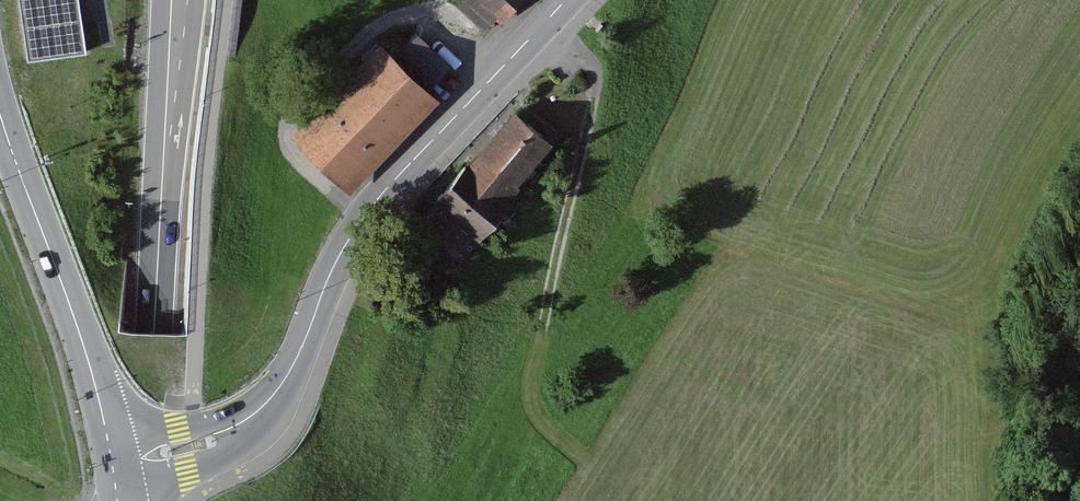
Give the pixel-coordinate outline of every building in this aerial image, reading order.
[(33,62),(91,54),(83,0),(24,0),(33,62)] [(450,1),(483,32),(496,17),(500,21),(520,0),(451,0),(450,1)] [(395,54),(429,87),(451,63),(417,31),(395,54)] [(380,40),(290,133),(350,190),(440,97),(429,87),(395,54),(380,40)] [(463,165),(434,199),(480,237),(523,185),(519,182),(553,140),(514,108),(465,167),(463,165)]
